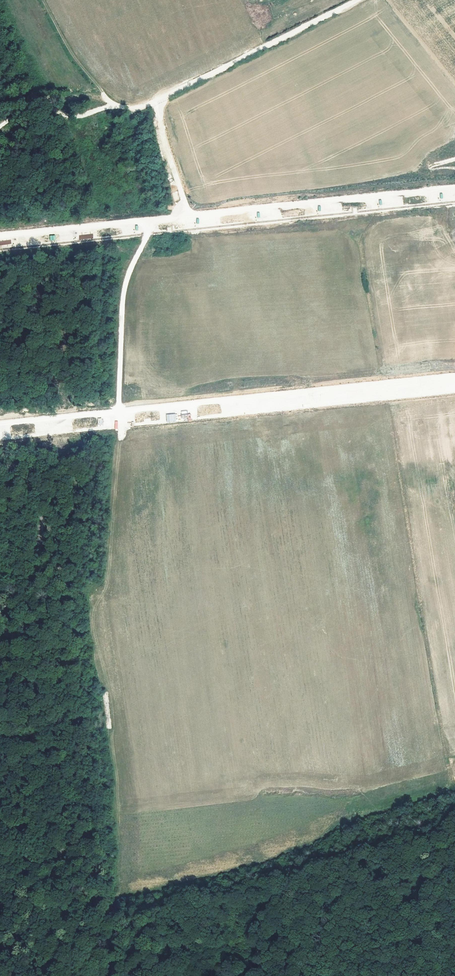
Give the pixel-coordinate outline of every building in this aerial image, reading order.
[(167,423),(176,422),(176,414),(166,414),(167,423)]
